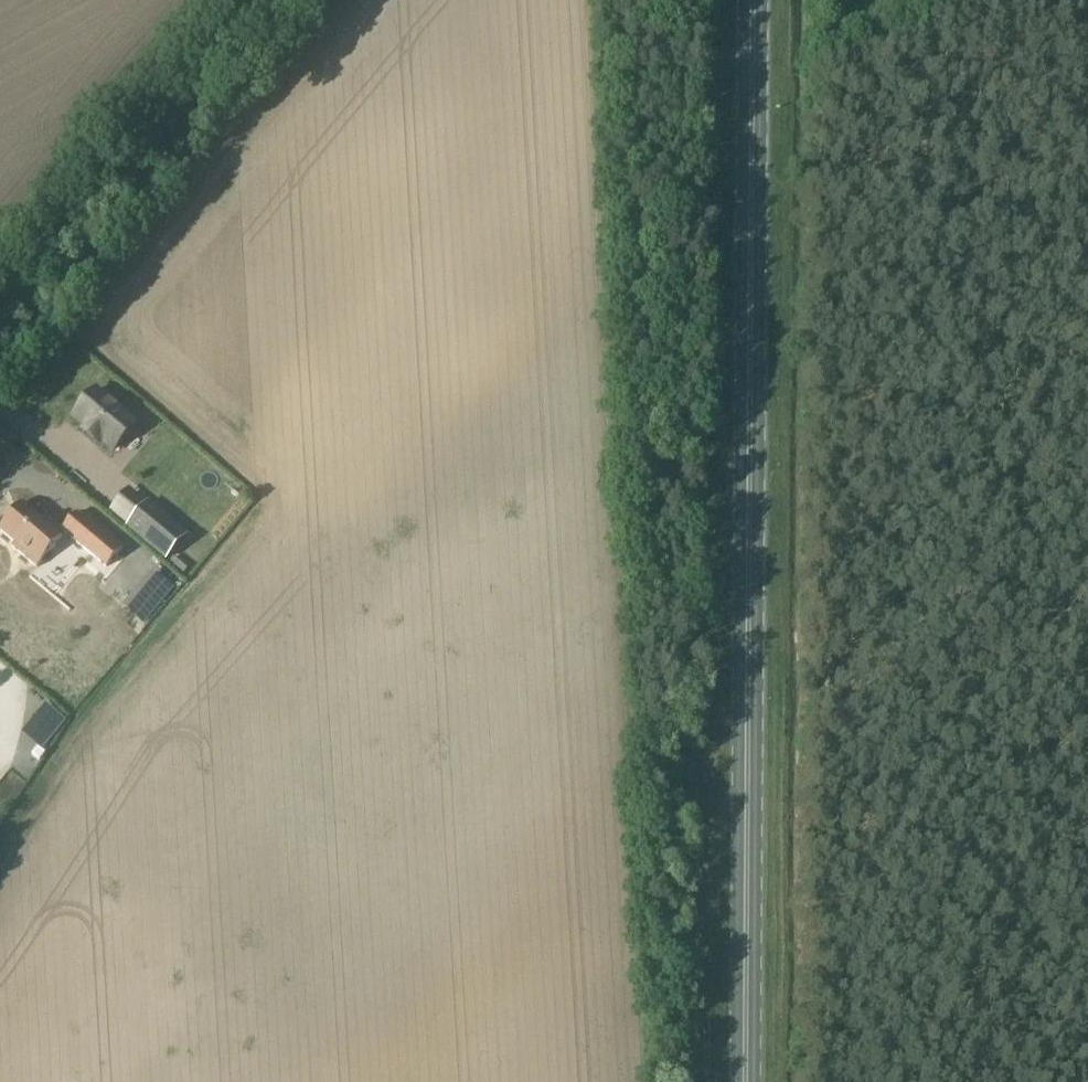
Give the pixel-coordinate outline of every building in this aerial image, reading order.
[(114,451),(137,424),(97,390),(74,417),(87,428),(86,430),(99,441),(101,439),(114,451)] [(189,535),(149,501),(127,528),(167,561),(189,535)] [(63,537),(22,503),(0,530),(15,543),(13,547),(37,567),(63,537)] [(84,512),(69,528),(115,565),(129,549),(84,512)]
